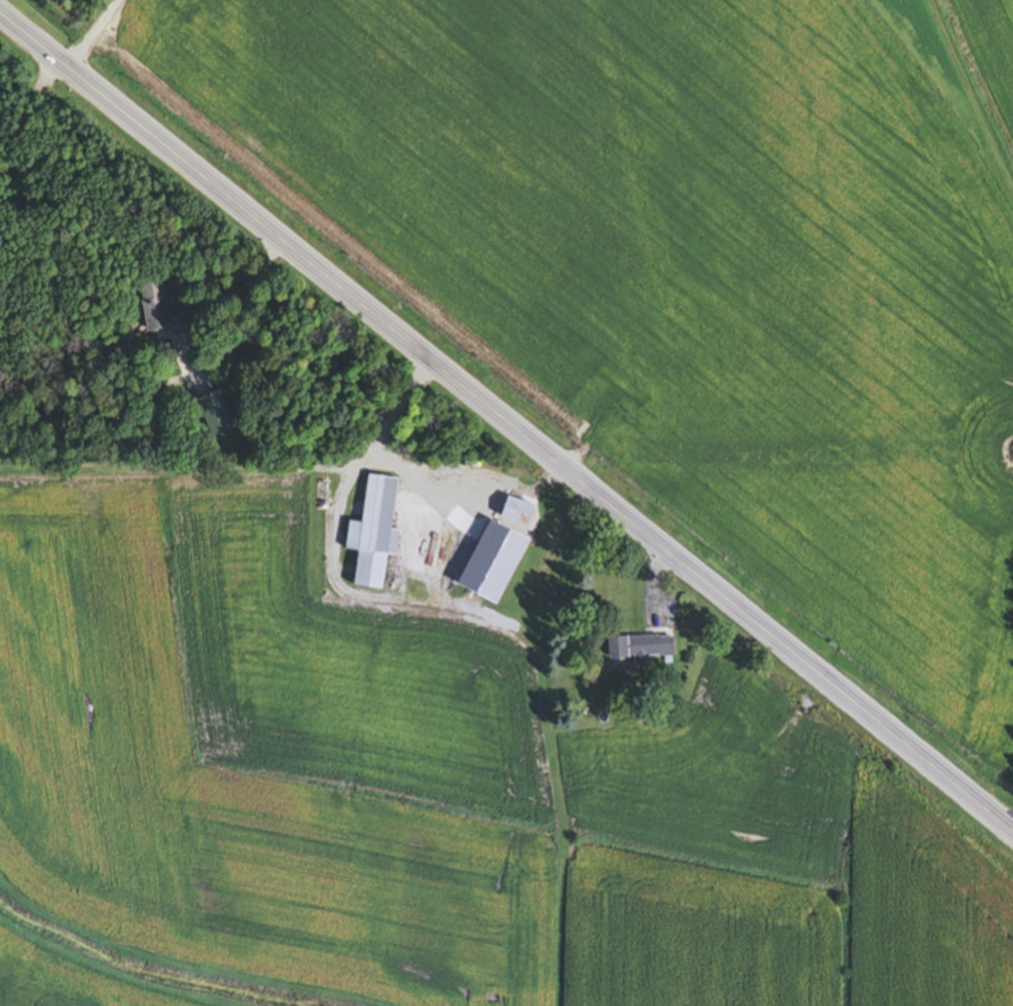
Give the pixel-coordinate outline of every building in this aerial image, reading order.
[(146,335),(165,333),(166,340),(185,338),(183,318),(167,320),(162,281),(140,284),(146,335)] [(193,403),(207,441),(231,432),(217,394),(193,403)] [(397,481),(368,477),(362,526),(349,524),(346,552),(358,554),(353,589),(383,592),(397,481)] [(493,511),(501,513),(499,520),(527,530),(534,508),(506,499),(505,502),(497,499),(493,511)] [(634,660),(634,668),(647,667),(647,659),(674,659),(673,638),(607,640),(607,661),(634,660)]
